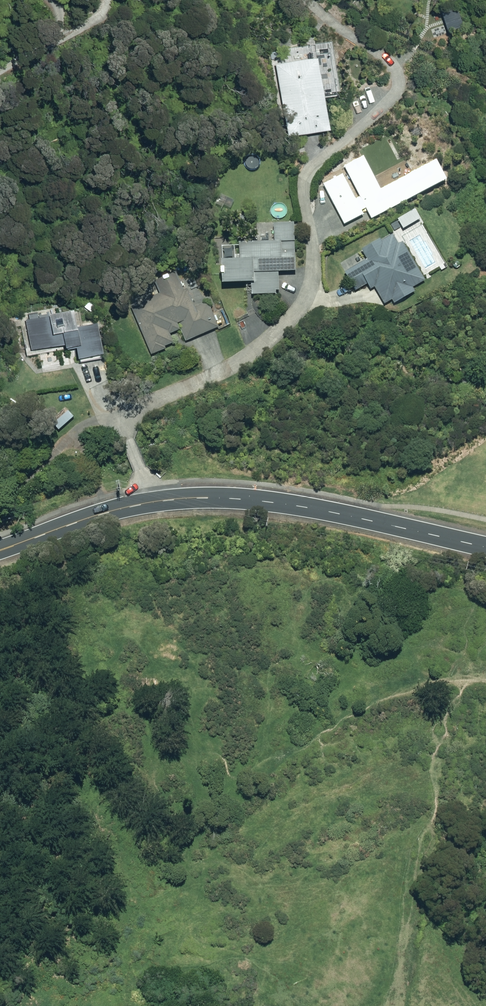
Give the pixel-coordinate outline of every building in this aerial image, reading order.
[(313,59),(273,65),(284,136),(324,130),(313,59)] [(342,167),(357,196),(353,199),(341,176),(322,186),(342,226),(362,216),(360,212),(364,210),(370,220),(446,181),(435,161),(380,189),(363,156),(342,167)] [(278,296),(276,274),(293,273),(290,225),(271,227),(271,242),(237,244),(239,262),(217,263),(218,286),(248,285),(249,298),(278,296)] [(398,244),(393,235),(381,242),(379,240),(361,250),(367,260),(345,273),(355,291),(366,284),(369,289),(374,287),(384,305),(425,282),(402,242),(398,244)] [(180,330),(185,342),(217,328),(206,302),(193,307),(186,290),(182,291),(175,273),(153,282),(158,294),(129,307),(150,356),(164,351),(163,348),(173,344),(169,335),(180,330)] [(99,354),(94,323),(73,327),(70,310),(59,312),(59,307),(17,314),(24,355),(71,347),(73,359),(99,354)]
